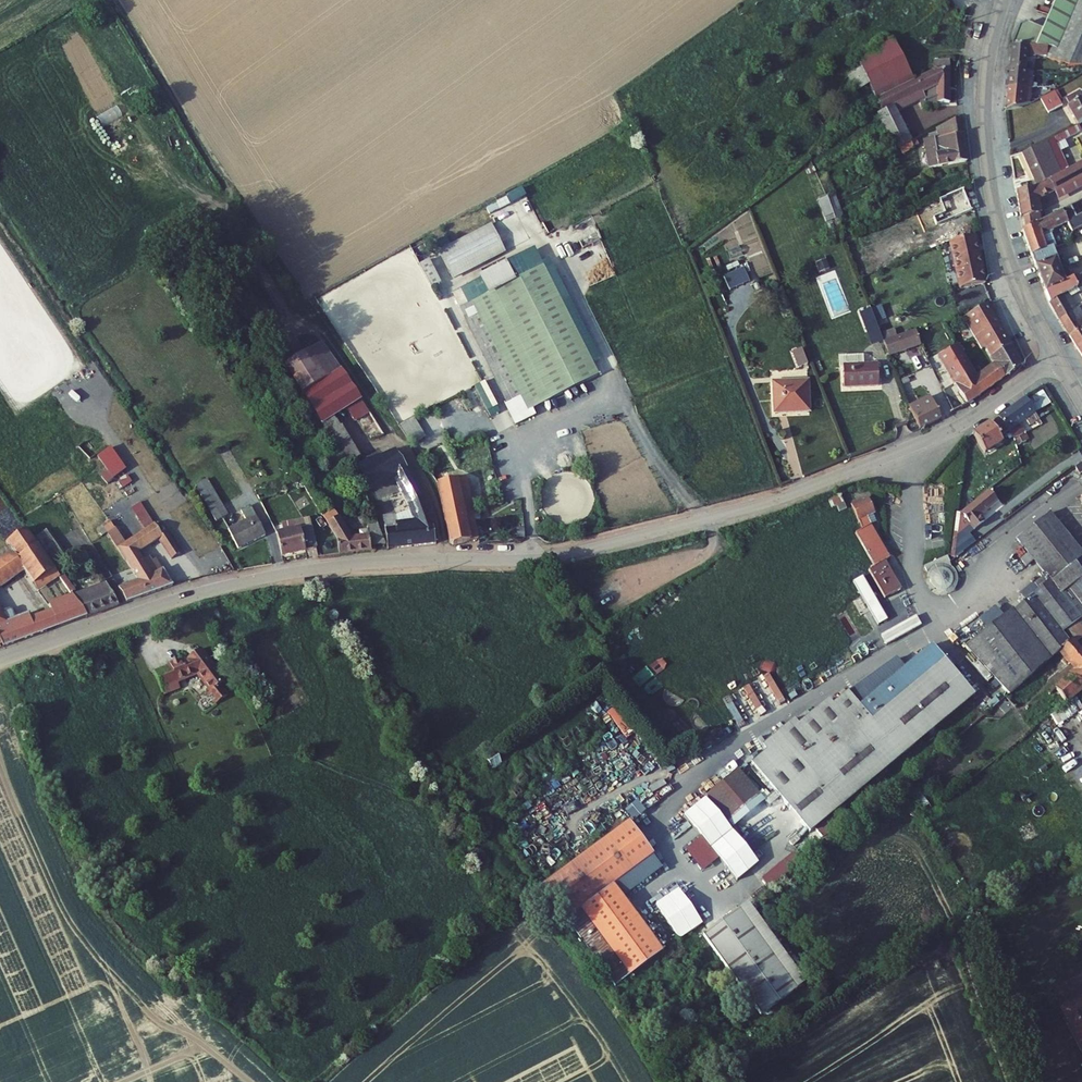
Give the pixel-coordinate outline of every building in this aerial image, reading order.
[(1048,9),(1081,29),(1081,0),(1051,0),(1048,9)] [(1048,9),(1043,25),(1027,20),(1020,24),(1013,45),(1081,51),(1081,29),(1048,9)] [(891,45),(853,64),(859,77),(845,80),(862,114),(864,113),(868,107),(872,105),(884,99),(883,97),(911,84),(891,45)] [(1013,45),(1013,66),(1026,66),(1026,55),(1047,56),(1070,63),(1081,62),(1081,51),(1013,45)] [(1035,85),(1049,84),(1049,77),(1035,78),(1036,66),(1026,66),(1013,66),(1014,86),(1035,85)] [(935,107),(947,106),(945,73),(933,74),(911,84),(883,97),(884,99),(872,105),(878,118),(882,127),(878,129),(886,145),(904,137),(890,110),(916,99),(923,113),(935,107)] [(1035,101),(1035,85),(1014,86),(1014,111),(1030,106),(1029,103),(1035,101)] [(1079,86),(1064,95),(1069,102),(1066,104),(1081,129),(1081,128),(1081,90),(1079,86)] [(1063,105),(1054,91),(1042,99),(1050,113),(1063,105)] [(872,105),(868,107),(874,121),(878,118),(872,105)] [(931,140),(959,136),(957,122),(931,134),(931,140)] [(130,130),(113,140),(117,148),(135,138),(130,130)] [(933,153),(961,149),(959,136),(931,140),(933,153)] [(891,154),(908,145),(904,137),(886,145),(891,154)] [(930,167),(963,163),(961,149),(933,153),(932,157),(926,160),(930,167)] [(1035,151),(1018,157),(1031,182),(1047,174),(1035,151)] [(1049,178),(1043,180),(1050,195),(1054,201),(1081,187),(1081,161),(1049,178)] [(1049,178),(1047,174),(1031,182),(1032,185),(1043,180),(1049,178)] [(1050,195),(1043,180),(1032,185),(1029,187),(1029,190),(1012,196),(1014,221),(1018,221),(1019,233),(1033,225),(1031,204),(1050,195)] [(521,185),(485,205),(490,212),(526,192),(521,185)] [(967,210),(960,191),(943,198),(949,216),(967,210)] [(1015,235),(1021,248),(1046,235),(1063,227),(1068,237),(1081,228),(1081,221),(1077,209),(1081,207),(1081,200),(1033,225),(1019,233),(1015,235)] [(837,203),(822,210),(830,229),(845,222),(837,203)] [(1052,247),(1046,235),(1021,248),(1026,259),(1047,249),(1052,247)] [(502,261),(489,236),(447,257),(442,248),(433,253),(450,287),(502,261)] [(949,260),(972,253),(968,238),(944,245),(949,260)] [(1061,279),(1047,249),(1026,259),(1042,290),(1061,279)] [(977,269),(972,253),(949,260),(954,275),(977,269)] [(1072,272),(1078,284),(1081,282),(1081,267),(1072,272)] [(470,306),(527,415),(597,378),(540,269),(470,306)] [(958,290),(981,283),(977,269),(954,275),(958,290)] [(430,298),(438,294),(426,270),(418,275),(430,298)] [(739,271),(718,281),(725,296),(746,285),(739,271)] [(1072,272),(1061,279),(1042,290),(1048,301),(1077,285),(1078,284),(1072,272)] [(1077,285),(1048,301),(1059,318),(1072,311),(1067,304),(1081,295),(1081,294),(1077,285)] [(985,306),(965,317),(977,336),(979,335),(992,354),(1009,342),(985,306)] [(1072,311),(1059,318),(1070,337),(1081,330),(1081,315),(1076,318),(1072,311)] [(864,312),(853,317),(861,337),(872,332),(864,312)] [(1070,337),(1081,356),(1081,330),(1070,337)] [(872,332),(861,337),(866,350),(878,346),(872,332)] [(912,334),(878,347),(885,359),(917,347),(912,334)] [(954,383),(960,392),(979,375),(955,342),(936,356),(954,383)] [(1014,349),(1009,342),(992,354),(998,361),(1014,349)] [(796,366),(807,362),(801,346),(790,350),(796,366)] [(1023,363),(1014,349),(998,361),(979,375),(960,392),(969,405),(1023,363)] [(288,376),(305,403),(343,379),(325,352),(288,376)] [(862,356),(837,360),(838,370),(843,369),(863,367),(862,356)] [(863,367),(843,369),(845,390),(879,387),(877,367),(863,369),(863,367)] [(322,431),(335,423),(362,406),(343,379),(305,403),(322,431)] [(771,386),(774,415),(809,413),(807,383),(771,386)] [(954,383),(911,408),(920,430),(969,405),(960,392),(954,383)] [(1035,413),(1027,401),(998,420),(1007,433),(1019,451),(1026,446),(1014,427),(1035,413)] [(400,422),(410,445),(425,438),(415,415),(400,422)] [(1000,437),(1007,433),(998,420),(973,436),(985,454),(988,452),(990,454),(997,450),(996,448),(1004,443),(1000,437)] [(355,466),(360,464),(335,423),(322,431),(351,478),(358,475),(355,466)] [(1042,424),(1032,431),(1037,438),(1047,431),(1042,424)] [(360,464),(355,466),(358,475),(395,459),(391,451),(360,464)] [(395,459),(358,475),(365,492),(361,495),(375,527),(379,537),(384,537),(384,529),(372,490),(393,481),(407,507),(413,526),(394,528),(396,552),(434,549),(422,506),(398,458),(395,459)] [(462,500),(471,499),(464,460),(433,465),(451,551),(471,548),(468,533),(462,500)] [(216,519),(227,513),(207,478),(196,484),(216,519)] [(468,533),(477,531),(471,499),(462,500),(468,533)] [(865,499),(850,506),(861,528),(854,532),(873,564),(867,568),(883,596),(900,586),(884,558),(887,556),(869,524),(874,520),(870,514),(872,513),(865,499)] [(993,502),(979,512),(987,523),(1002,513),(993,502)] [(248,517),(231,526),(242,547),(268,532),(252,503),(243,508),(248,517)] [(1073,514),(1081,529),(1081,512),(1081,510),(1073,514)] [(350,539),(333,512),(322,519),(334,538),(337,556),(369,552),(368,548),(383,547),(379,537),(375,527),(366,528),(366,532),(358,533),(358,538),(350,539)] [(979,512),(964,523),(958,564),(966,558),(968,537),(987,523),(979,512)] [(1066,530),(1055,516),(1053,518),(1063,533),(1066,530)] [(1053,518),(1031,535),(1049,561),(1072,545),(1063,533),(1053,518)] [(152,522),(116,546),(138,577),(147,591),(173,581),(154,554),(142,561),(135,551),(157,536),(171,556),(182,548),(168,528),(160,534),(152,522)] [(278,527),(275,527),(279,535),(281,555),(316,551),(312,527),(298,529),(296,523),(283,524),(282,530),(280,530),(278,527)] [(114,525),(105,531),(114,545),(123,538),(114,525)] [(394,528),(384,529),(384,537),(385,552),(396,552),(394,528)] [(1080,548),(1066,530),(1063,533),(1072,545),(1076,551),(1080,548)] [(27,531),(5,545),(12,555),(23,572),(33,586),(55,572),(54,570),(34,541),(27,531)] [(54,570),(66,562),(46,533),(34,541),(54,570)] [(1076,551),(1072,545),(1049,561),(1031,535),(1022,542),(1051,578),(1041,585),(1046,592),(1021,610),(1019,608),(969,644),(976,652),(1040,601),(1081,567),(1081,560),(1076,551)] [(12,555),(2,562),(13,579),(23,572),(12,555)] [(0,563),(0,587),(13,579),(2,562),(0,563)] [(944,608),(954,573),(953,571),(951,565),(927,574),(930,580),(928,583),(927,589),(927,592),(929,599),(931,601),(936,605),(944,608)] [(1040,601),(1051,614),(1048,617),(1066,640),(1077,630),(1081,626),(1081,567),(1040,601)] [(957,574),(954,573),(944,608),(950,609),(957,606),(962,603),(966,596),(967,587),(965,582),(964,579),(960,576),(957,574)] [(127,600),(147,591),(138,577),(118,586),(127,600)] [(89,615),(119,603),(106,582),(73,598),(75,600),(89,615)] [(906,593),(895,597),(900,611),(911,606),(906,593)] [(0,617),(0,636),(12,647),(89,615),(75,600),(53,609),(55,613),(34,622),(30,616),(9,624),(4,615),(0,617)] [(1071,646),(1066,640),(1048,617),(1051,614),(1040,601),(976,652),(1012,696),(1061,654),(1071,646)] [(885,645),(922,624),(916,614),(879,635),(885,645)] [(4,647),(6,650),(12,647),(0,636),(0,648),(4,647)] [(1080,646),(1076,642),(1071,646),(1061,654),(1081,679),(1081,680),(1081,649),(1080,646)] [(216,701),(234,687),(200,644),(174,661),(184,679),(198,671),(211,688),(208,690),(216,701)] [(951,659),(939,645),(862,708),(851,694),(836,707),(832,702),(803,725),(799,721),(786,732),(848,807),(908,757),(878,720),(951,659)] [(982,696),(951,659),(878,720),(908,757),(982,696)] [(175,683),(184,679),(174,661),(173,660),(164,664),(166,666),(175,683)] [(166,666),(146,677),(157,700),(178,688),(175,683),(166,666)] [(1081,679),(1066,690),(1076,704),(1079,702),(1081,700),(1081,680),(1081,679)] [(1076,704),(1066,690),(1032,714),(1043,727),(1076,704)] [(615,704),(607,710),(625,736),(633,730),(615,704)] [(813,836),(848,807),(786,732),(767,748),(770,752),(754,765),(813,836)] [(769,802),(742,771),(709,800),(737,831),(769,802)] [(559,891),(626,994),(675,963),(630,894),(673,866),(651,832),(559,891)] [(677,886),(655,903),(681,938),(703,921),(677,886)] [(774,1016),(818,985),(764,907),(720,937),(774,1016)] [(1065,1010),(1081,1003),(1081,973),(1055,985),(1065,1010)] [(1065,1010),(1081,1048),(1081,1003),(1065,1010)]
